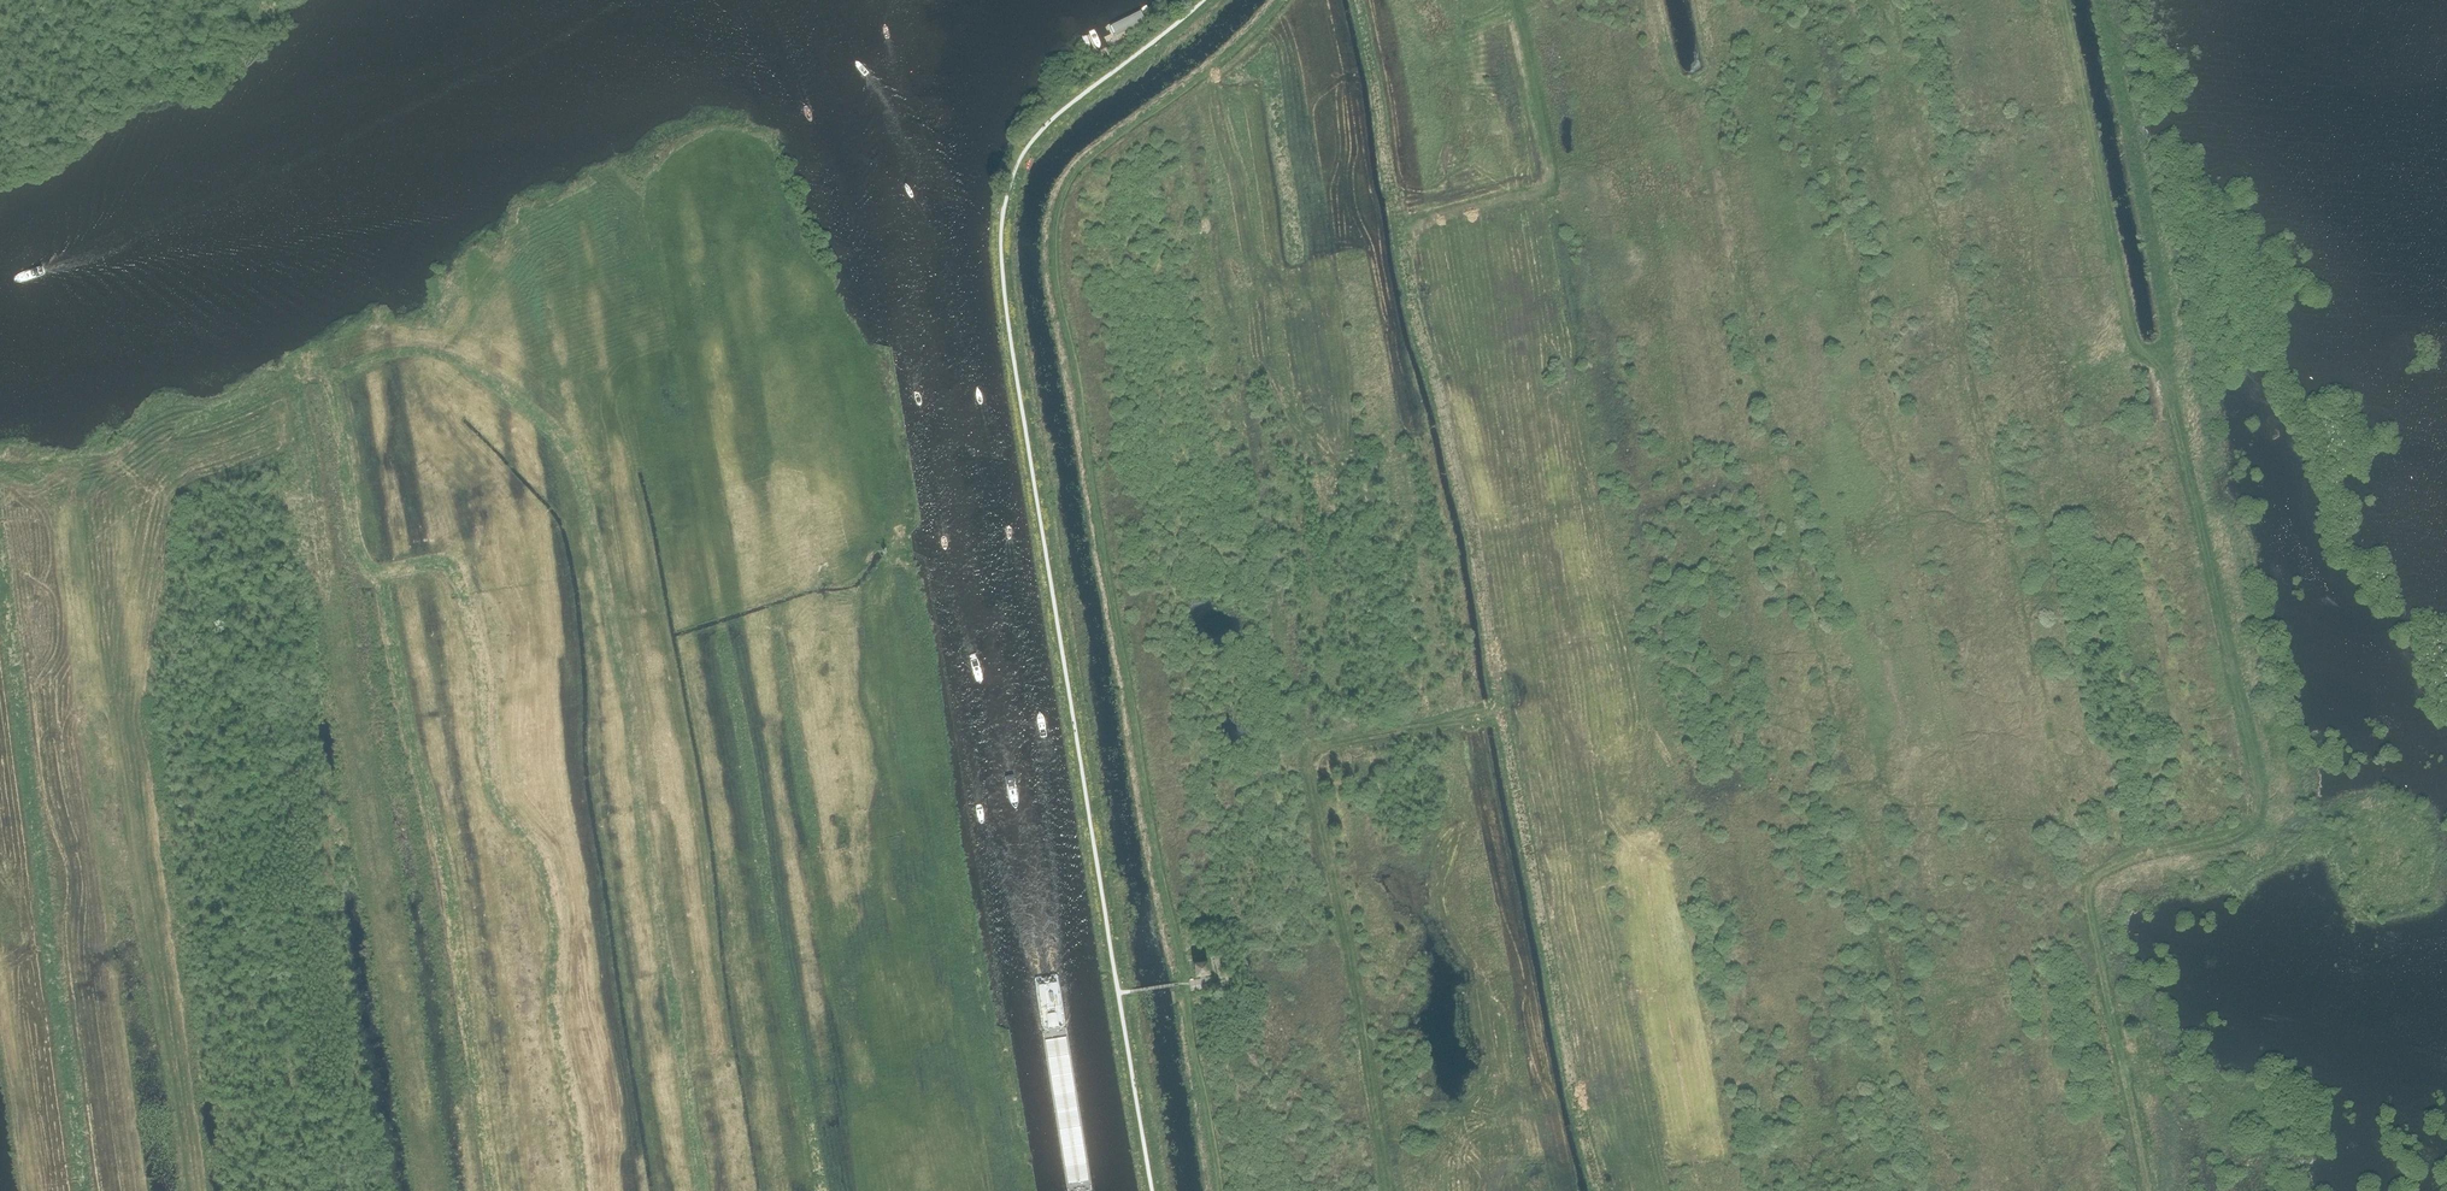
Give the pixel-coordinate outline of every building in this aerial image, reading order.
[(1195,977),(1210,974),(1207,959),(1193,961),(1195,977)]
